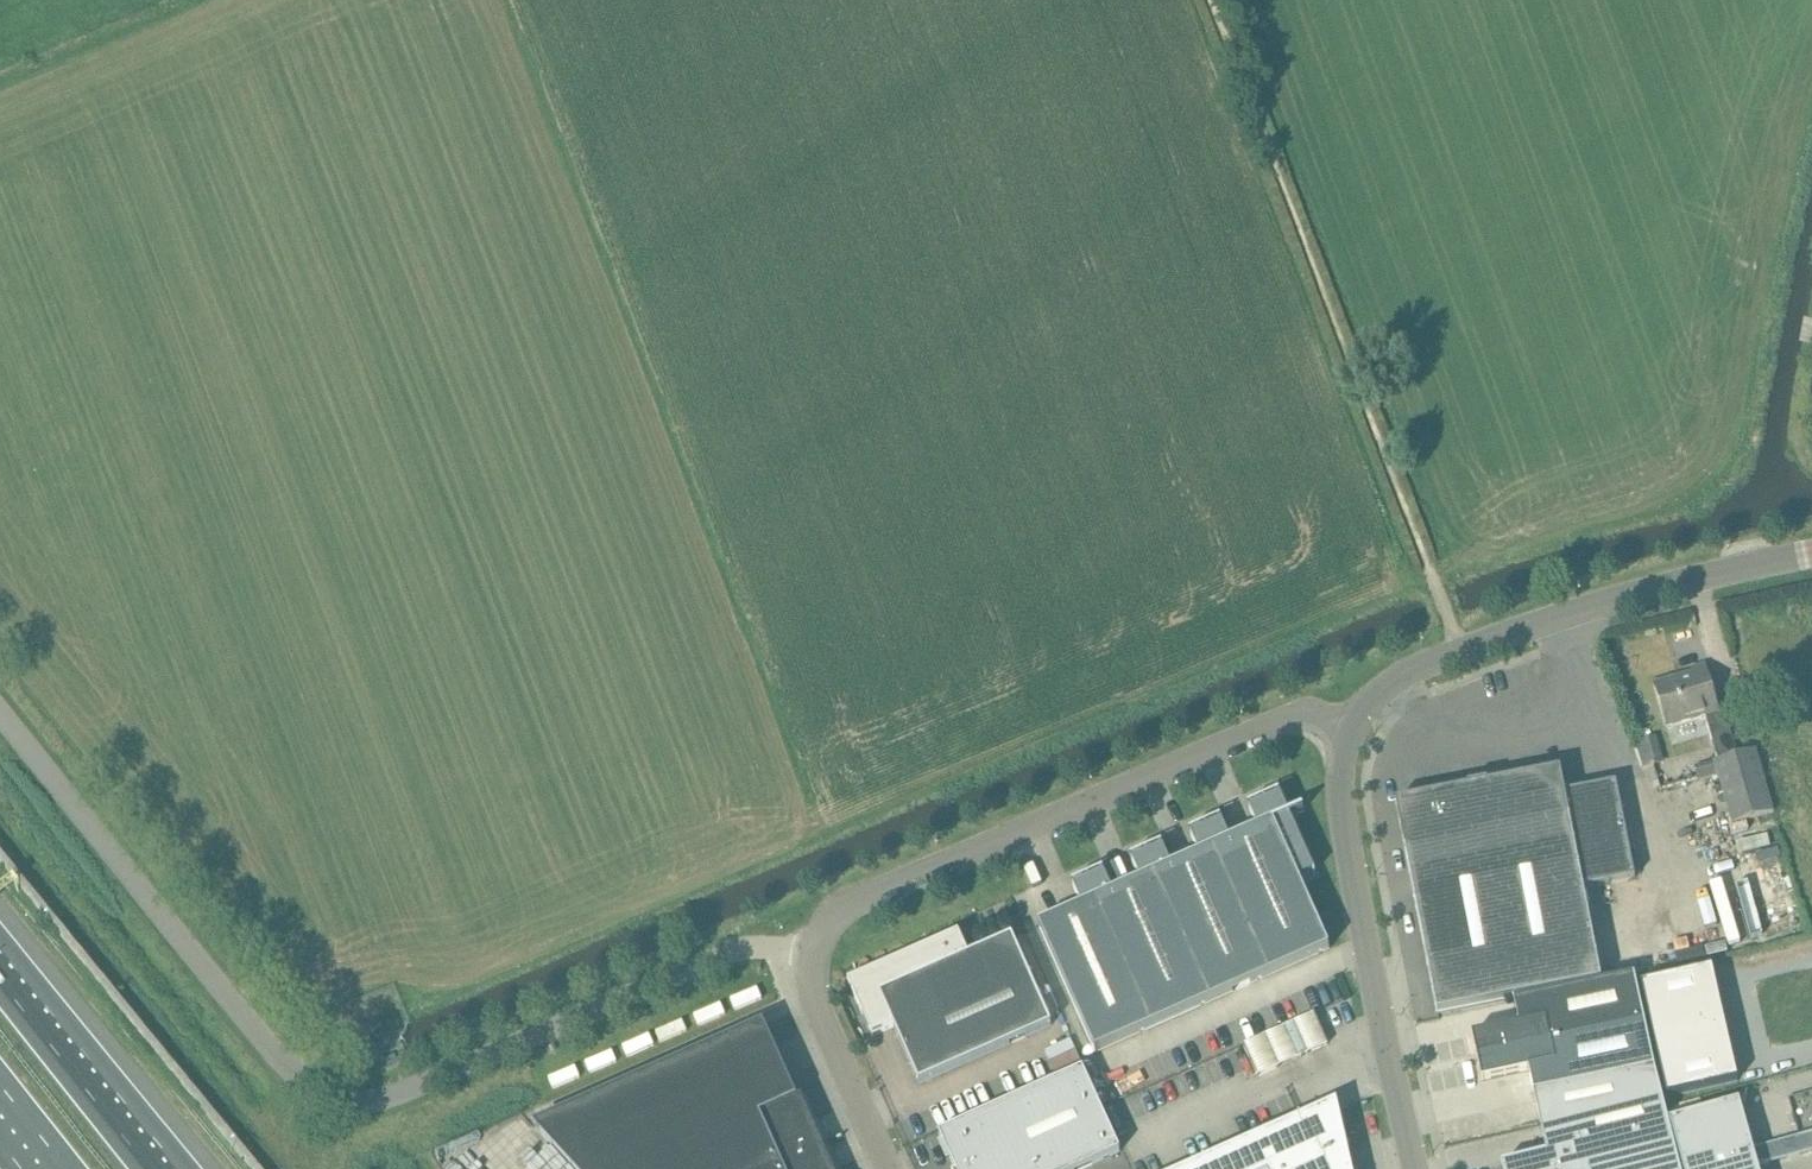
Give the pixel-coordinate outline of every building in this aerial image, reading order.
[(1692,675),(1656,686),(1667,725),(1704,715),(1718,761),(1715,762),(1718,773),(1732,824),(1774,812),(1756,751),(1738,756),(1724,708),(1717,710),(1704,664),(1690,668),(1692,675)] [(1467,782),(1468,788),(1396,802),(1437,1014),(1602,981),(1585,888),(1636,878),(1617,783),(1565,793),(1561,770),(1488,784),(1487,778),(1467,782)] [(1299,880),(1315,873),(1281,795),(1249,809),(1258,828),(1231,840),(1222,821),(1191,835),(1199,854),(1172,866),(1163,847),(1132,861),(1141,880),(1113,892),(1105,873),(1073,887),(1082,906),(1039,925),(1095,1052),(1329,948),(1299,880)] [(1695,945),(1714,940),(1698,875),(1679,880),(1695,945)] [(848,983),(851,988),(872,1036),(894,1027),(919,1084),(1052,1025),(1012,936),(969,955),(959,934),(848,983)] [(1654,1041),(1726,1024),(1713,968),(1641,984),(1654,1041)] [(1519,1025),(1472,1035),(1482,1081),(1529,1070),(1534,1094),(1655,1068),(1635,976),(1513,1001),(1519,1025)] [(1285,1027),(1299,1059),(1309,1055),(1295,1023),(1285,1027)] [(1738,1081),(1726,1024),(1654,1041),(1667,1097),(1738,1081)] [(778,1101),(779,1100),(748,1032),(535,1126),(573,1168),(768,1168),(823,1145),(801,1096),(780,1105),(778,1101)] [(379,1055),(375,1045),(373,1041),(358,1047),(363,1061),(379,1055)] [(1536,1106),(1547,1154),(1502,1165),(1503,1168),(1680,1168),(1655,1068),(1534,1094),(1536,1106)] [(939,1134),(955,1168),(1082,1168),(1120,1152),(1083,1069),(939,1134)] [(1348,1150),(1339,1110),(1337,1101),(1263,1134),(1264,1135),(1187,1168),(1352,1168),(1348,1150)] [(1670,1121),(1683,1168),(1753,1148),(1739,1102),(1670,1121)] [(1792,1123),(1796,1137),(1811,1133),(1811,1117),(1792,1123)] [(1753,1150),(1757,1165),(1771,1164),(1811,1152),(1811,1133),(1796,1137),(1753,1150)] [(823,1145),(768,1168),(834,1168),(823,1145)] [(1753,1148),(1683,1168),(1758,1168),(1753,1148)]
